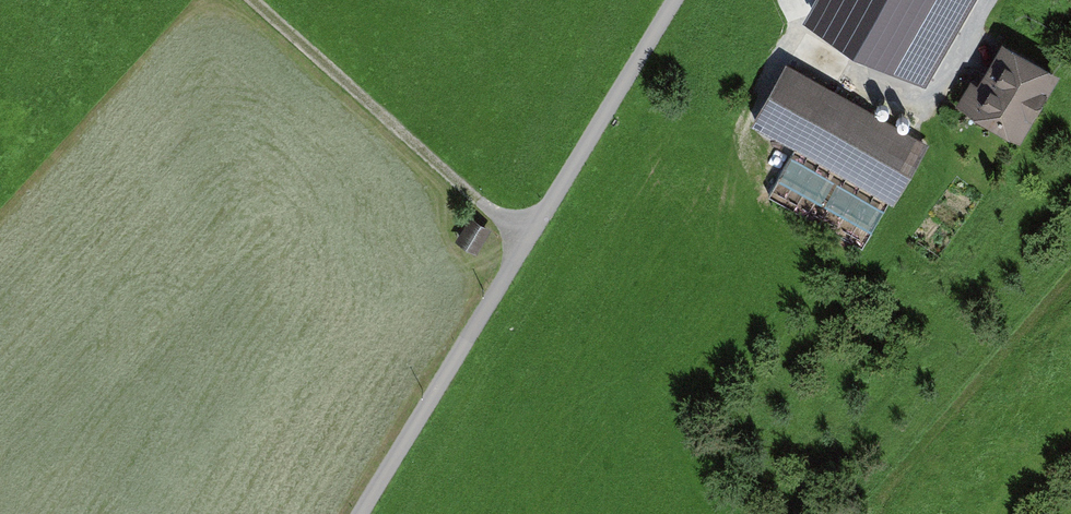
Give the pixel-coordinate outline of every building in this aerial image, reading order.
[(924,80),(970,0),(815,0),(808,12),(924,80)] [(959,108),(1018,144),(1060,75),(1001,40),(959,108)] [(896,205),(931,146),(788,61),(753,120),(896,205)] [(490,227),(472,215),(457,238),(475,250),(490,227)]
